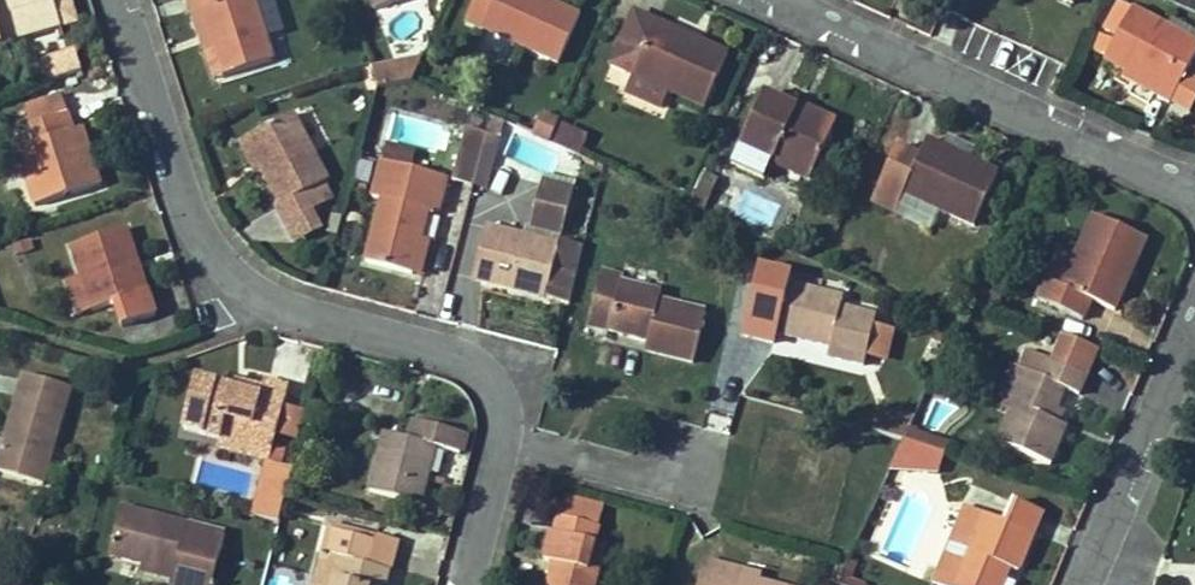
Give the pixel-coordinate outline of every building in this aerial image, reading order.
[(60,27),(52,0),(0,0),(0,45),(60,27)] [(60,27),(78,22),(71,0),(52,0),(60,27)] [(191,12),(192,12),(200,9),(223,77),(272,61),(252,0),(188,0),(191,12)] [(374,10),(402,0),(371,0),(374,10)] [(548,1),(545,0),(475,0),(465,22),(558,63),(580,16),(548,1)] [(1130,13),(1132,9),(1119,1),(1117,6),(1130,13)] [(1117,6),(1103,30),(1117,37),(1114,42),(1101,35),(1093,50),(1106,57),(1104,60),(1125,71),(1156,88),(1152,94),(1152,95),(1169,104),(1170,102),(1185,75),(1194,57),(1194,31),(1171,18),(1167,27),(1133,8),(1132,9),(1130,13),(1117,6)] [(192,12),(214,80),(223,77),(200,9),(192,12)] [(674,31),(634,13),(611,66),(632,75),(625,92),(662,108),(669,92),(704,108),(728,54),(698,41),(695,47),(672,36),(674,31)] [(698,41),(674,31),(672,36),(695,47),(698,41)] [(46,64),(49,76),(73,68),(69,57),(46,64)] [(420,61),(396,65),(399,83),(412,81),(420,61)] [(396,65),(371,70),(377,87),(399,83),(396,65)] [(1156,88),(1125,71),(1122,77),(1152,94),(1156,88)] [(1170,102),(1190,113),(1194,103),(1194,80),(1185,75),(1170,102)] [(763,94),(731,165),(764,179),(771,163),(810,181),(831,135),(794,118),(798,109),(763,94)] [(32,126),(65,115),(60,98),(27,109),(32,126)] [(831,135),(836,122),(798,105),(796,109),(798,109),(794,118),(831,135)] [(549,142),(560,120),(543,112),(533,134),(549,142)] [(100,185),(90,156),(83,158),(69,114),(65,115),(32,126),(29,126),(35,144),(16,150),(34,206),(100,185)] [(292,114),(246,138),(263,171),(280,204),(276,206),(286,225),(286,224),(312,211),(319,207),(310,190),(323,183),(327,181),(292,114)] [(504,121),(490,116),(485,137),(499,140),(504,121)] [(561,127),(553,143),(579,155),(587,138),(561,127)] [(452,181),(472,186),(486,133),(466,128),(452,181)] [(82,129),(75,131),(83,158),(90,156),(82,129)] [(499,140),(485,137),(472,186),(486,190),(499,140)] [(257,175),(263,171),(246,138),(239,142),(257,175)] [(998,174),(968,160),(965,165),(942,154),(944,149),(926,140),(919,157),(897,147),(872,202),(895,212),(903,194),(973,226),(998,174)] [(383,143),(381,159),(413,163),(415,147),(383,143)] [(968,159),(944,149),(942,154),(965,165),(968,159)] [(373,197),(382,199),(365,262),(412,274),(422,239),(429,211),(437,213),(446,178),(382,162),(373,197)] [(332,201),(323,183),(310,190),(319,207),(332,201)] [(530,226),(562,235),(573,191),(542,183),(530,226)] [(90,194),(94,208),(103,205),(99,191),(90,194)] [(90,209),(86,195),(77,198),(81,212),(90,209)] [(312,211),(286,224),(295,242),(321,229),(312,211)] [(1083,319),(1091,300),(1115,311),(1122,293),(1118,291),(1128,267),(1133,269),(1146,239),(1093,216),(1062,286),(1047,280),(1038,300),(1083,319)] [(523,237),(558,246),(560,240),(562,235),(530,226),(526,225),(523,237)] [(486,227),(473,279),(512,289),(514,281),(546,289),(544,297),(569,304),(584,247),(560,240),(558,246),(523,237),(486,227)] [(71,246),(81,278),(92,311),(114,304),(121,327),(155,316),(147,291),(139,293),(130,265),(138,262),(127,228),(71,246)] [(422,239),(412,274),(420,276),(429,241),(422,239)] [(31,240),(13,245),(16,256),(34,250),(31,240)] [(147,291),(138,262),(130,265),(139,293),(147,291)] [(755,262),(737,338),(772,346),(789,270),(755,262)] [(1122,293),(1133,269),(1128,267),(1118,291),(1122,293)] [(706,313),(659,301),(661,294),(621,284),(623,278),(601,272),(587,325),(648,340),(645,351),(693,363),(706,313)] [(64,284),(75,316),(92,311),(81,278),(64,284)] [(512,289),(544,297),(546,289),(514,281),(512,289)] [(776,333),(830,347),(827,357),(863,365),(865,357),(873,324),(876,316),(841,307),(843,298),(788,284),(776,333)] [(949,319),(956,302),(944,297),(937,313),(949,319)] [(938,323),(931,339),(940,344),(948,327),(938,323)] [(873,324),(865,357),(883,361),(890,329),(873,324)] [(926,348),(920,363),(930,367),(937,352),(926,348)] [(1027,350),(1019,368),(1013,366),(997,404),(1011,410),(998,441),(1050,464),(1066,427),(1058,423),(1051,420),(1056,409),(1065,389),(1079,395),(1087,376),(1027,350)] [(71,389),(23,375),(0,453),(0,472),(43,485),(71,389)] [(197,379),(184,429),(222,439),(247,446),(252,429),(276,436),(277,433),(283,408),(289,388),(264,381),(262,389),(260,397),(232,389),(197,379)] [(260,397),(262,389),(234,382),(232,389),(260,397)] [(283,408),(277,433),(295,438),(302,413),(283,408)] [(1051,420),(1058,423),(1063,412),(1056,409),(1051,420)] [(878,411),(872,432),(903,441),(908,429),(912,421),(878,411)] [(415,421),(410,439),(385,433),(370,491),(420,504),(435,447),(460,453),(465,434),(415,421)] [(252,429),(247,446),(222,439),(220,449),(268,462),(269,462),(273,446),(276,436),(252,429)] [(908,429),(903,441),(916,445),(919,437),(917,432),(908,429)] [(948,443),(917,432),(919,437),(916,445),(944,455),(948,443)] [(939,471),(944,455),(903,441),(890,468),(939,471)] [(269,462),(281,465),(285,449),(273,446),(269,462)] [(448,477),(453,455),(434,451),(429,473),(448,477)] [(203,455),(193,479),(235,496),(245,473),(203,455)] [(269,462),(268,462),(261,490),(285,496),(293,468),(281,465),(269,462)] [(278,522),(285,496),(261,490),(254,516),(278,522)] [(564,497),(559,517),(599,527),(604,507),(564,497)] [(1009,568),(1022,538),(1030,542),(1042,513),(1015,501),(1006,523),(965,506),(933,583),(937,584),(1002,584),(1009,568)] [(142,564),(174,572),(172,579),(170,584),(211,584),(225,535),(121,507),(109,555),(142,564)] [(598,572),(588,570),(594,544),(599,527),(559,517),(558,517),(554,533),(550,532),(543,560),(553,563),(547,584),(595,584),(598,572)] [(330,524),(322,552),(328,554),(334,531),(376,542),(377,536),(330,524)] [(314,584),(386,584),(390,571),(369,566),(376,542),(334,531),(328,554),(322,552),(314,584)] [(390,571),(398,542),(377,536),(376,542),(369,566),(390,571)] [(1018,572),(1030,542),(1022,538),(1009,568),(1018,572)] [(605,546),(594,544),(588,570),(598,572),(605,546)] [(830,581),(838,584),(848,561),(840,559),(830,581)] [(759,582),(721,573),(723,565),(704,560),(698,584),(771,584),(759,582)] [(849,581),(855,564),(849,561),(838,584),(862,584),(849,581)] [(174,572),(142,564),(140,570),(172,579),(174,572)] [(721,573),(759,582),(761,574),(723,565),(721,573)]
